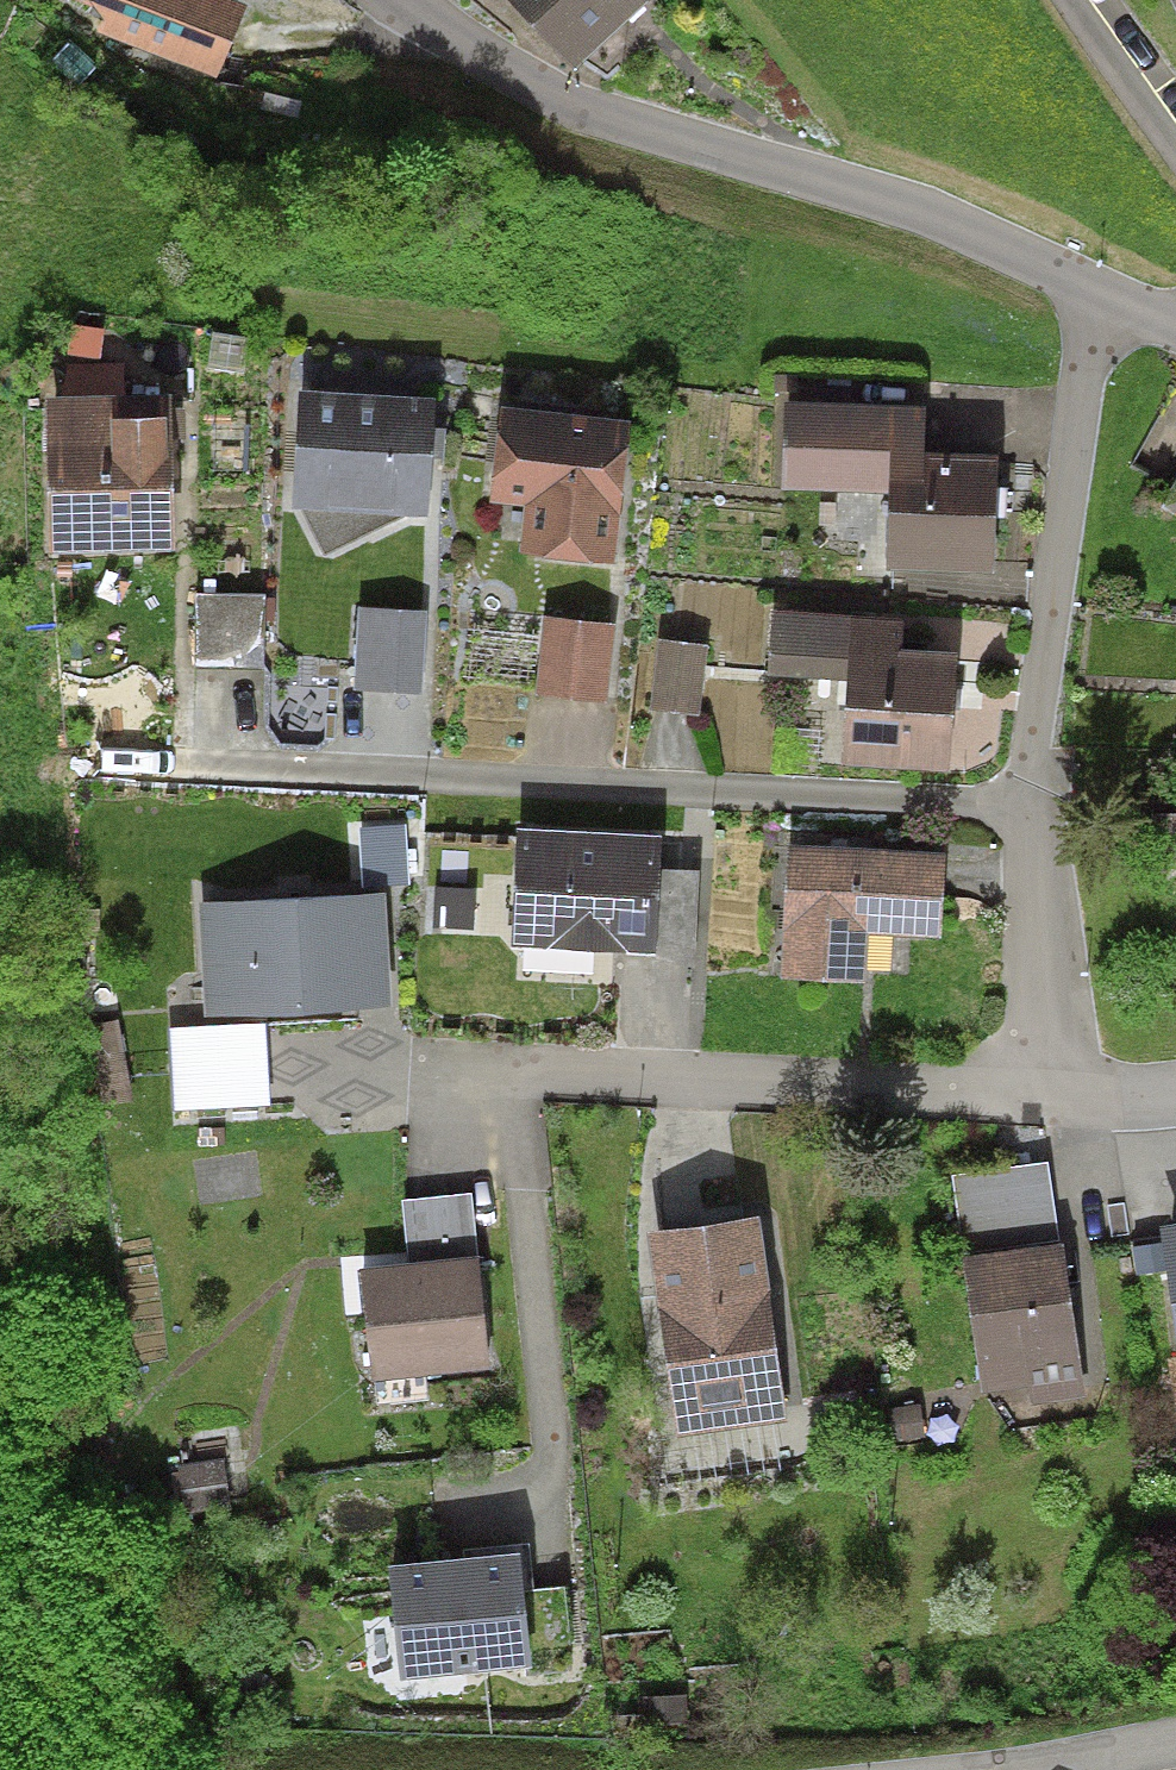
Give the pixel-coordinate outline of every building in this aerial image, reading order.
[(102,10),(94,29),(215,80),(247,7),(231,0),(78,0),(102,10)] [(573,68),(644,0),(509,0),(573,68)] [(1175,20),(1175,0),(1167,0),(1175,20)] [(72,324),(67,355),(99,360),(104,329),(72,324)] [(65,364),(65,398),(124,397),(124,363),(65,364)] [(435,399),(299,391),(291,508),(317,558),(333,559),(369,541),(372,542),(427,517),(431,457),(433,428),(435,399)] [(65,398),(45,398),(49,554),(174,551),(170,395),(124,397),(65,398)] [(927,404),(786,400),(784,490),(886,493),(885,567),(996,570),(999,452),(926,451),(927,404)] [(629,419),(498,406),(488,501),(526,505),(521,557),(614,567),(629,419)] [(445,429),(433,428),(431,457),(443,458),(445,429)] [(1163,506),(1175,514),(1175,483),(1163,506)] [(265,595),(196,594),(195,666),(265,667),(265,595)] [(426,610),(358,607),(355,692),(423,694),(426,610)] [(904,620),(772,612),(768,678),(847,683),(842,767),(950,774),(957,652),(902,649),(904,620)] [(614,624),(545,617),(536,696),(605,703),(614,624)] [(707,647),(659,640),(649,710),(697,716),(707,647)] [(1166,812),(1164,860),(1175,860),(1175,813),(1166,812)] [(360,828),(364,887),(410,885),(406,825),(360,828)] [(661,836),(516,830),(511,947),(656,953),(661,836)] [(945,853),(787,846),(781,979),(868,983),(870,935),(941,938),(945,853)] [(475,889),(436,886),(433,927),(473,930),(475,889)] [(385,893),(198,905),(205,1021),(392,1009),(385,893)] [(118,1019),(87,1025),(101,1102),(132,1097),(118,1019)] [(265,1024),(170,1029),(174,1110),(270,1105),(265,1024)] [(1059,1245),(1048,1162),(952,1175),(963,1258),(1059,1245)] [(472,1193),(402,1200),(409,1264),(479,1257),(472,1193)] [(758,1216),(648,1232),(678,1436),(787,1421),(758,1216)] [(1160,1227),(1162,1243),(1134,1247),(1138,1276),(1166,1272),(1175,1336),(1175,1225),(1160,1227)] [(1059,1245),(963,1258),(981,1398),(1029,1392),(1031,1406),(1085,1399),(1065,1244),(1059,1245)] [(409,1264),(359,1270),(371,1382),(491,1369),(479,1257),(409,1264)] [(223,1459),(175,1465),(182,1512),(229,1506),(223,1459)] [(525,1591),(534,1590),(529,1543),(464,1550),(465,1559),(521,1553),(525,1591)] [(465,1559),(389,1566),(400,1681),(526,1668),(532,1668),(525,1591),(521,1553),(465,1559)] [(534,1590),(525,1591),(532,1668),(526,1668),(526,1675),(573,1671),(565,1587),(534,1590)] [(686,1696),(639,1698),(641,1725),(687,1722),(686,1696)]
